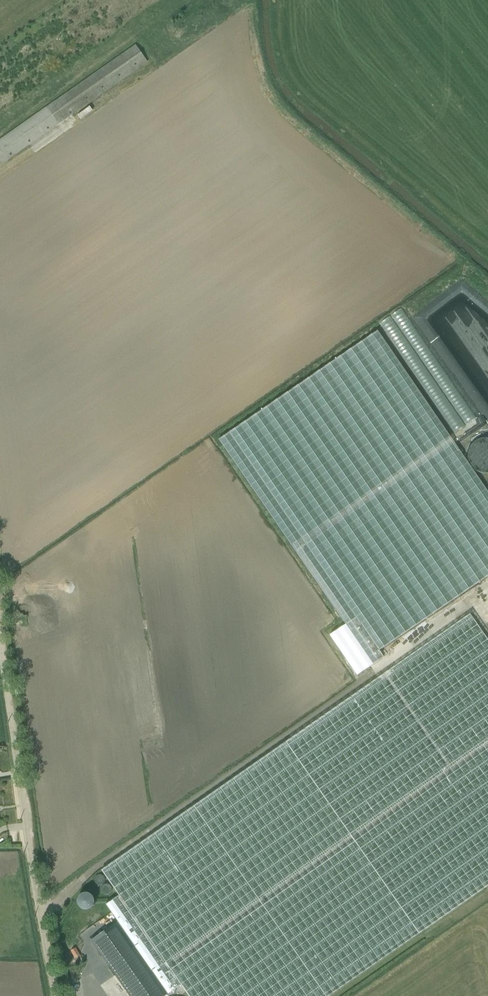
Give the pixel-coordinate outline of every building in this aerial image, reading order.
[(0,139),(0,176),(11,169),(9,170),(33,155),(34,155),(82,126),(80,114),(154,69),(144,52),(0,139)] [(374,327),(216,436),(370,658),(487,577),(487,492),(374,327)] [(487,882),(487,651),(464,617),(101,871),(118,894),(102,905),(132,948),(107,966),(128,995),(166,995),(181,986),(188,995),(326,995),(487,882)] [(99,897),(92,883),(80,889),(87,903),(99,897)] [(77,944),(72,948),(78,956),(83,952),(77,944)]
